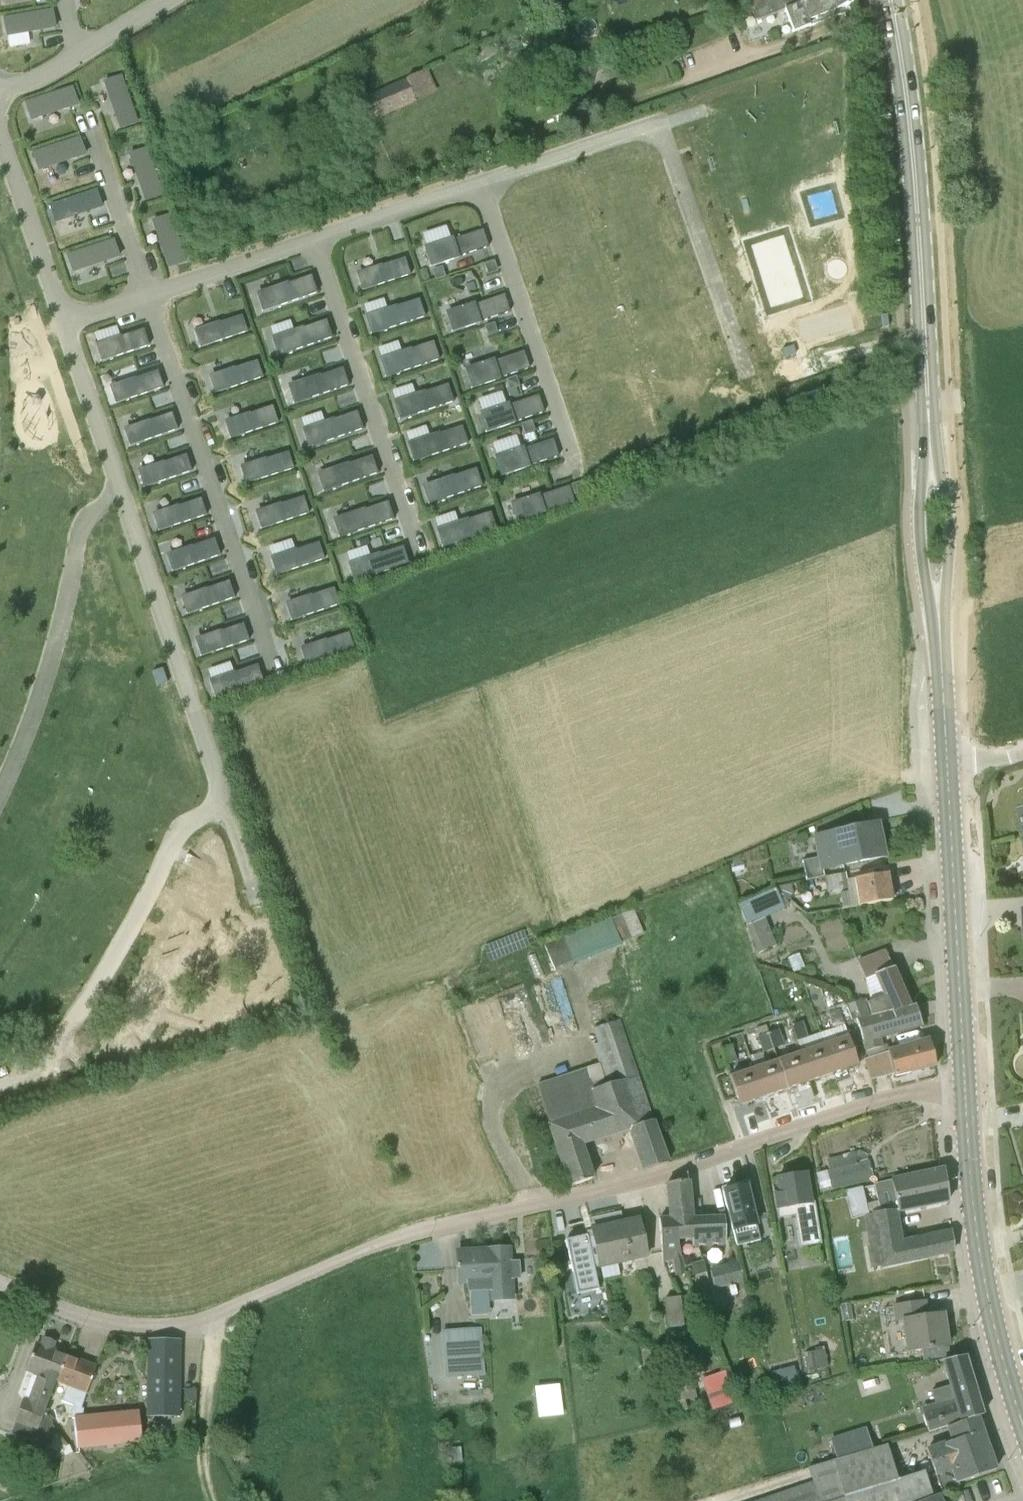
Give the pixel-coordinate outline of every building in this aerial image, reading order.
[(793,32),(844,13),(842,9),(849,7),(848,5),(856,2),(855,0),(747,0),(755,21),(784,10),(793,32)] [(55,29),(52,11),(5,19),(8,37),(55,29)] [(34,44),(61,40),(60,32),(33,36),(34,44)] [(427,69),(356,101),(367,124),(415,102),(415,101),(437,91),(427,69)] [(137,123),(121,78),(104,84),(120,129),(137,123)] [(32,121),(77,105),(72,88),(26,104),(32,121)] [(79,139),(34,154),(40,171),(85,156),(79,139)] [(145,201),(162,196),(146,150),(129,156),(145,201)] [(51,205),(57,223),(102,207),(97,190),(51,205)] [(185,262),(169,216),(152,222),(168,268),(185,262)] [(428,248),(453,241),(450,230),(425,236),(428,248)] [(426,251),(432,268),(460,259),(460,258),(489,248),(484,233),(455,243),(455,242),(426,251)] [(74,273),(120,257),(114,240),(68,256),(74,273)] [(366,291),(411,275),(405,258),(383,266),(383,267),(360,275),(366,291)] [(494,261),(485,265),(488,275),(498,272),(494,261)] [(442,267),(432,270),(435,280),(445,277),(442,267)] [(289,285),(261,295),(266,311),(317,294),(311,277),(289,285)] [(448,316),(454,333),(482,323),(482,322),(510,313),(505,298),(477,307),(476,307),(448,316)] [(369,319),(374,335),(425,318),(420,301),(397,308),(397,309),(369,319)] [(220,324),(197,332),(203,348),(248,332),(243,315),(220,323),(220,324)] [(276,340),(281,356),(332,339),(327,322),(304,330),(304,331),(276,340)] [(495,323),(484,327),(488,337),(498,333),(495,323)] [(150,346),(144,329),(121,337),(121,338),(99,346),(104,362),(150,346)] [(411,351),(412,352),(383,362),(389,378),(440,361),(434,343),(411,351)] [(324,350),(327,361),(344,357),(341,346),(324,350)] [(501,380),(501,379),(530,369),(525,354),(496,364),(496,363),(467,373),(473,390),(501,380)] [(258,361),(235,368),(235,369),(213,377),(218,393),(264,378),(258,361)] [(321,379),(292,389),(298,405),(349,387),(343,370),(320,378),(321,379)] [(113,388),(118,404),(164,388),(158,371),(135,379),(136,380),(113,388)] [(516,377),(506,380),(507,380),(510,390),(520,387),(516,377)] [(454,403),(448,386),(426,393),(426,394),(398,404),(403,420),(454,403)] [(544,413),(539,398),(511,408),(511,407),(482,417),(488,434),(516,424),(516,423),(544,413)] [(273,406),(251,414),(251,415),(228,423),(234,439),(279,423),(273,406)] [(133,446),(178,430),(172,413),(149,421),(150,422),(127,430),(133,446)] [(335,421),(335,422),(307,432),(312,448),(363,431),(358,413),(335,421)] [(417,462),(468,445),(463,427),(440,435),(440,436),(412,446),(417,462)] [(532,429),(522,432),(526,442),(536,439),(532,429)] [(497,461),(503,478),(531,468),(531,467),(559,457),(554,442),(526,452),(525,451),(497,461)] [(266,460),(244,468),(249,484),(294,469),(289,452),(266,459),(266,460)] [(164,463),(164,464),(141,471),(147,487),(192,472),(186,455),(164,463)] [(322,476),(327,492),(378,475),(373,457),(350,465),(350,466),(322,476)] [(454,478),(426,488),(431,504),(483,487),(477,470),(454,478)] [(541,498),(541,497),(513,507),(518,523),(547,514),(546,513),(575,503),(570,488),(541,498)] [(281,505),(259,513),(264,529),(310,514),(304,497),(281,504),(281,505)] [(179,507),(156,515),(161,531),(207,516),(201,499),(178,506),(179,507)] [(366,512),(337,522),(343,538),(394,520),(388,503),(365,511),(366,512)] [(469,522),(441,531),(446,547),(497,530),(492,513),(469,521),(469,522)] [(175,571),(221,556),(215,539),(192,547),(192,548),(170,555),(175,571)] [(274,559),(280,575),(325,560),(319,543),(296,550),(297,551),(274,559)] [(409,564),(403,547),(380,555),(381,556),(352,566),(358,582),(409,564)] [(207,590),(207,591),(184,598),(190,614),(235,599),(229,582),(207,590)] [(101,601),(117,594),(113,584),(96,591),(101,601)] [(295,621),(340,605),(334,588),(312,596),(312,597),(289,605),(295,621)] [(312,634),(315,644),(352,632),(349,622),(312,634)] [(244,624),(221,632),(221,633),(198,640),(204,657),(249,641),(244,624)] [(304,649),(309,666),(355,650),(349,633),(326,641),(327,642),(304,649)] [(263,682),(258,665),(235,673),(235,674),(212,682),(218,698),(263,682)] [(822,869),(865,860),(884,856),(879,832),(867,834),(865,826),(815,836),(822,869)] [(847,880),(846,876),(845,872),(825,877),(826,883),(847,880)] [(858,878),(863,905),(892,900),(887,873),(858,878)] [(792,882),(779,887),(789,896),(794,891),(792,882)] [(737,905),(746,924),(784,907),(776,888),(737,905)] [(637,904),(546,938),(556,965),(647,931),(637,904)] [(775,946),(764,918),(747,925),(759,953),(775,946)] [(883,1013),(909,1006),(885,951),(857,963),(864,979),(873,976),(883,997),(868,1001),(873,1016),(883,1013)] [(868,1001),(867,998),(854,1002),(847,1004),(851,1020),(855,1019),(856,1021),(855,1021),(866,1050),(883,1046),(880,1039),(921,1027),(915,1005),(910,1007),(909,1006),(883,1013),(873,1016),(868,1001)] [(829,1012),(828,1013),(832,1025),(833,1028),(844,1025),(844,1023),(839,1009),(829,1012)] [(630,1128),(645,1170),(668,1163),(620,1019),(592,1029),(597,1043),(592,1045),(598,1064),(536,1085),(570,1186),(592,1179),(581,1143),(630,1128)] [(797,1039),(798,1041),(808,1037),(802,1021),(792,1024),(797,1039)] [(773,1047),(784,1044),(779,1029),(778,1029),(768,1033),(773,1047)] [(773,1047),(768,1033),(757,1036),(762,1051),(773,1047)] [(858,1064),(848,1035),(824,1043),(834,1072),(858,1064)] [(894,1076),(936,1065),(929,1039),(889,1051),(887,1044),(883,1046),(866,1050),(868,1057),(864,1059),(871,1080),(894,1074),(894,1076)] [(810,1080),(834,1072),(824,1043),(824,1044),(800,1051),(810,1080)] [(737,1062),(732,1045),(721,1049),(726,1065),(737,1062)] [(810,1080),(800,1051),(777,1059),(787,1089),(810,1080)] [(787,1089),(777,1059),(754,1069),(763,1097),(787,1089)] [(763,1097),(754,1069),(730,1076),(739,1105),(763,1097)] [(833,1190),(872,1180),(868,1160),(828,1170),(831,1183),(833,1190)] [(895,1209),(949,1200),(945,1168),(902,1177),(874,1184),(874,1186),(865,1188),(867,1200),(876,1198),(879,1211),(872,1213),(882,1266),(954,1254),(952,1233),(900,1242),(895,1209)] [(831,1183),(828,1170),(817,1173),(820,1185),(831,1183)] [(811,1203),(806,1173),(777,1178),(780,1192),(774,1193),(777,1209),(779,1209),(780,1216),(796,1213),(801,1245),(820,1242),(815,1209),(807,1211),(806,1204),(811,1203)] [(694,1236),(692,1219),(688,1180),(667,1183),(670,1217),(676,1218),(681,1238),(694,1237),(694,1236)] [(736,1246),(760,1240),(747,1185),(723,1191),(736,1246)] [(598,1289),(592,1266),(616,1260),(617,1264),(647,1256),(638,1219),(623,1222),(620,1211),(591,1218),(592,1223),(590,1223),(593,1237),(588,1238),(588,1235),(566,1240),(578,1294),(598,1289)] [(678,1239),(681,1238),(676,1218),(670,1217),(658,1218),(662,1261),(672,1260),(675,1276),(687,1273),(682,1259),(678,1239)] [(694,1236),(694,1237),(695,1244),(726,1242),(725,1234),(726,1234),(724,1217),(692,1219),(694,1236)] [(519,1265),(511,1266),(510,1248),(487,1249),(487,1250),(456,1252),(458,1282),(467,1281),(468,1293),(489,1291),(490,1301),(513,1300),(512,1278),(520,1278),(519,1265)] [(728,1286),(744,1282),(739,1262),(710,1269),(715,1289),(723,1287),(728,1286)] [(680,1297),(665,1298),(669,1327),(684,1326),(680,1297)] [(943,1313),(927,1315),(925,1301),(893,1306),(895,1319),(902,1318),(908,1352),(948,1346),(943,1313)] [(458,1332),(458,1329),(442,1331),(445,1375),(461,1374),(461,1372),(458,1332)] [(461,1372),(483,1371),(481,1351),(480,1351),(477,1330),(458,1332),(461,1372)] [(52,1423),(44,1412),(56,1382),(66,1355),(53,1350),(56,1342),(44,1338),(41,1346),(36,1344),(26,1371),(38,1375),(29,1400),(24,1399),(15,1421),(11,1434),(49,1448),(54,1435),(48,1433),(52,1423)] [(824,1350),(803,1353),(807,1373),(828,1368),(824,1350)] [(148,1353),(147,1414),(180,1414),(181,1353),(148,1353)] [(96,1366),(66,1355),(56,1382),(67,1386),(62,1401),(73,1405),(69,1416),(73,1417),(82,1416),(84,1408),(81,1407),(96,1366)] [(949,1426),(977,1417),(983,1415),(965,1356),(943,1361),(955,1401),(924,1410),(930,1431),(948,1425),(949,1426)] [(777,1371),(780,1385),(798,1381),(795,1367),(777,1371)] [(725,1371),(701,1379),(712,1410),(735,1402),(725,1371)] [(679,1381),(671,1383),(671,1382),(661,1384),(663,1394),(675,1391),(681,1415),(689,1413),(686,1400),(697,1398),(692,1378),(679,1381)] [(560,1385),(535,1388),(539,1418),(563,1415),(560,1385)] [(185,1389),(185,1401),(197,1401),(197,1389),(185,1389)] [(73,1417),(76,1448),(139,1442),(136,1411),(82,1416),(73,1417)] [(959,1479),(995,1470),(977,1417),(949,1426),(954,1438),(927,1448),(942,1492),(961,1485),(959,1479)] [(933,1496),(924,1471),(897,1480),(887,1444),(807,1467),(812,1481),(754,1500),(919,1500),(933,1496)] [(73,1453),(69,1445),(66,1446),(64,1454),(65,1456),(73,1453)] [(11,1474),(6,1487),(19,1492),(24,1478),(11,1474)]
